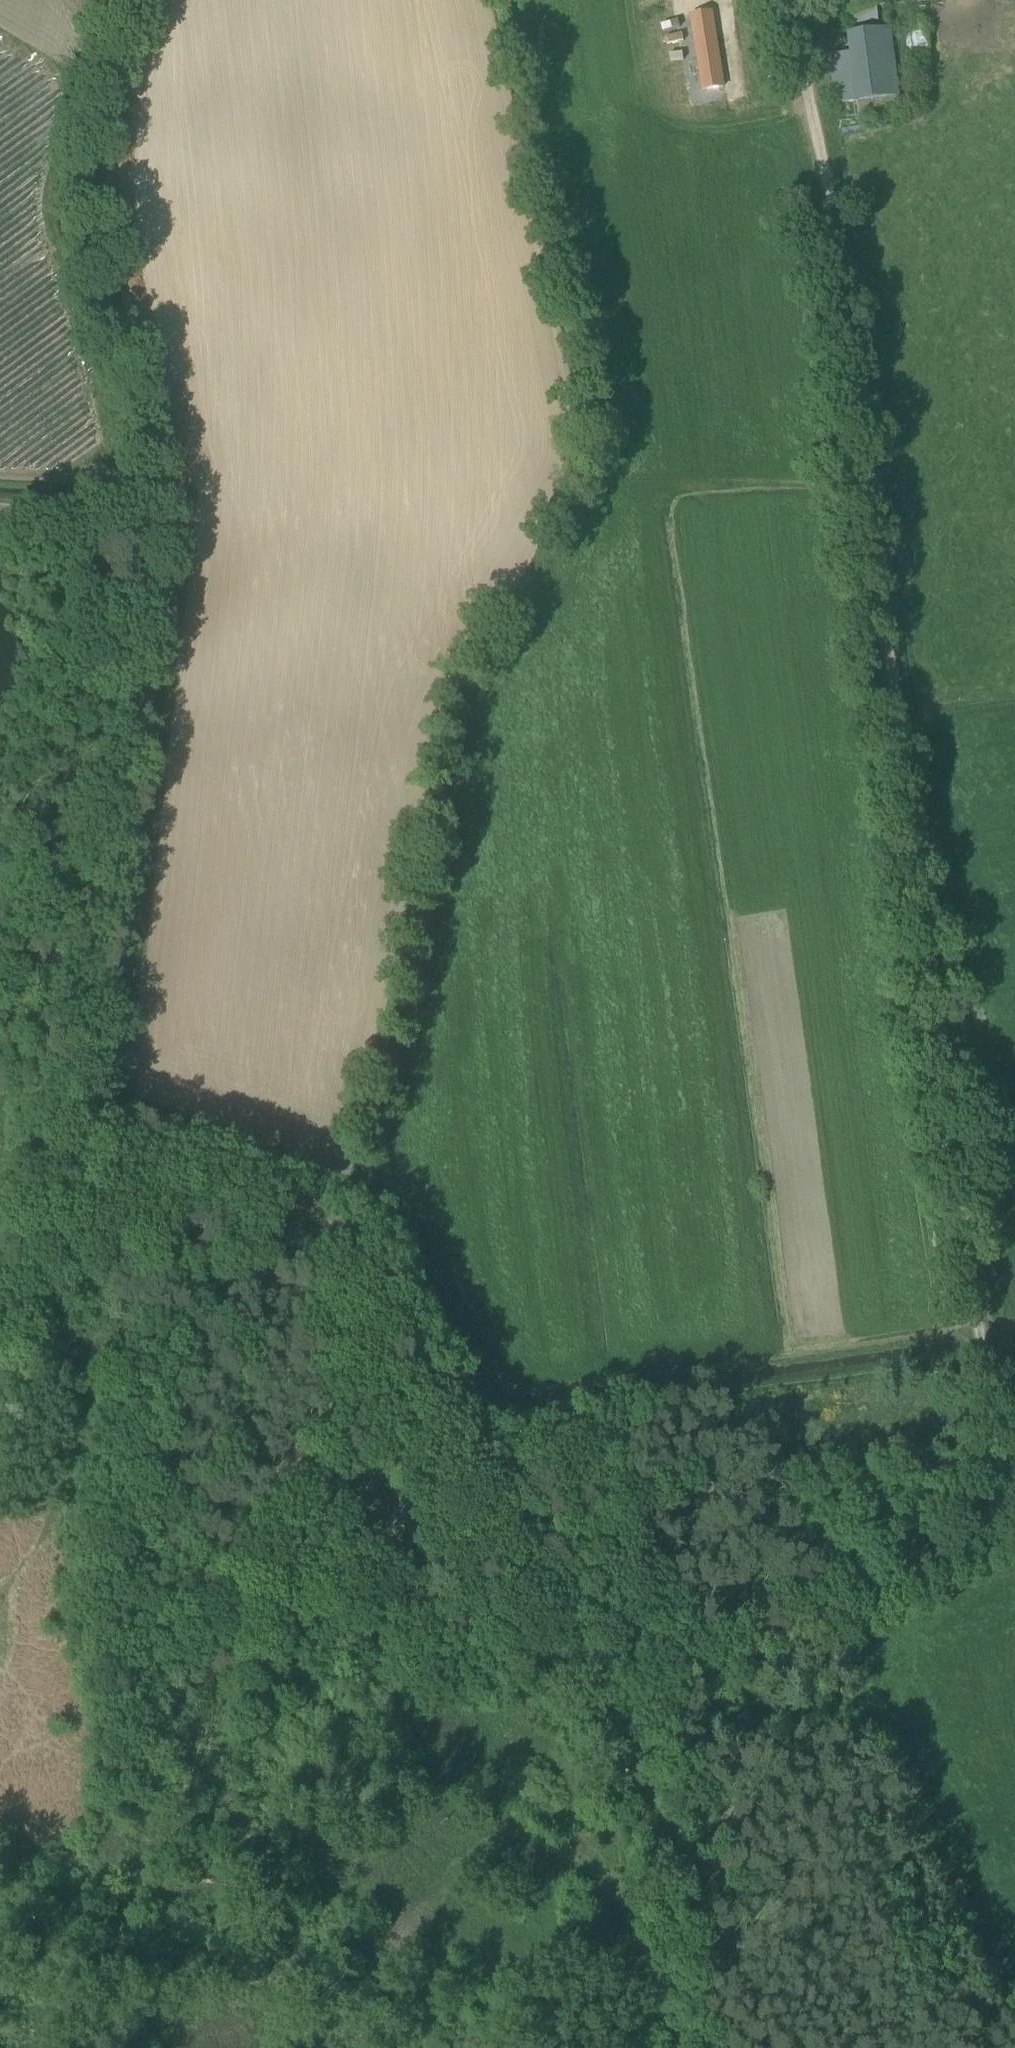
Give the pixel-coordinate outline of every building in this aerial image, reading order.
[(877,7),(850,10),(852,24),(878,21),(877,7)] [(723,89),(711,14),(691,17),(702,92),(723,89)] [(849,51),(830,53),(834,106),(900,100),(894,27),(847,31),(849,51)] [(370,1464),(357,1479),(374,1493),(386,1477),(370,1464)]
